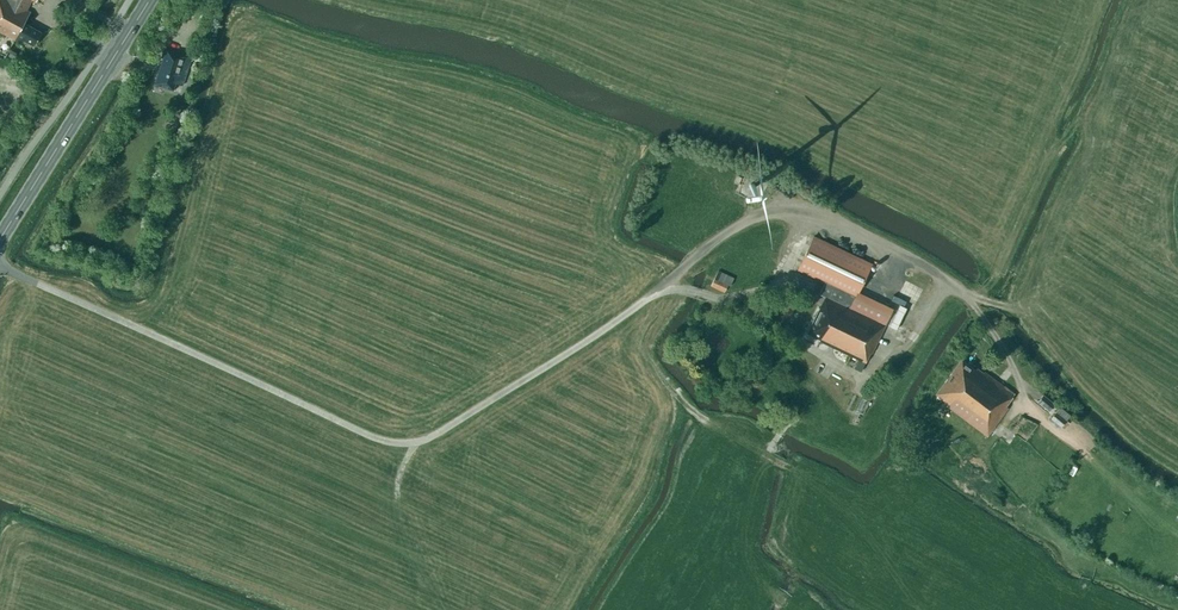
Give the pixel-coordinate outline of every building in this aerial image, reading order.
[(31,0),(0,0),(0,32),(21,44),(23,40),(32,45),(40,31),(24,23),(31,11),(26,8),(31,0)] [(155,84),(174,90),(176,83),(183,85),(192,56),(165,47),(161,58),(163,59),(155,84)] [(186,113),(175,110),(170,134),(180,136),(186,113)] [(872,264),(813,237),(797,270),(824,283),(818,295),(825,298),(808,334),(821,340),(820,342),(866,363),(871,353),(872,354),(885,326),(884,326),(892,310),(858,294),(872,264)] [(903,275),(884,266),(874,287),(894,297),(903,275)] [(711,286),(725,293),(728,285),(731,286),(734,278),(719,271),(711,286)] [(983,373),(976,369),(975,370),(961,360),(936,395),(945,402),(945,404),(947,406),(947,407),(988,436),(1009,407),(1006,405),(1014,394),(984,372),(983,373)] [(861,405),(867,408),(870,397),(864,395),(861,405)] [(1043,395),(1037,402),(1049,412),(1055,405),(1043,395)] [(1071,415),(1060,407),(1051,419),(1061,427),(1071,415)]
